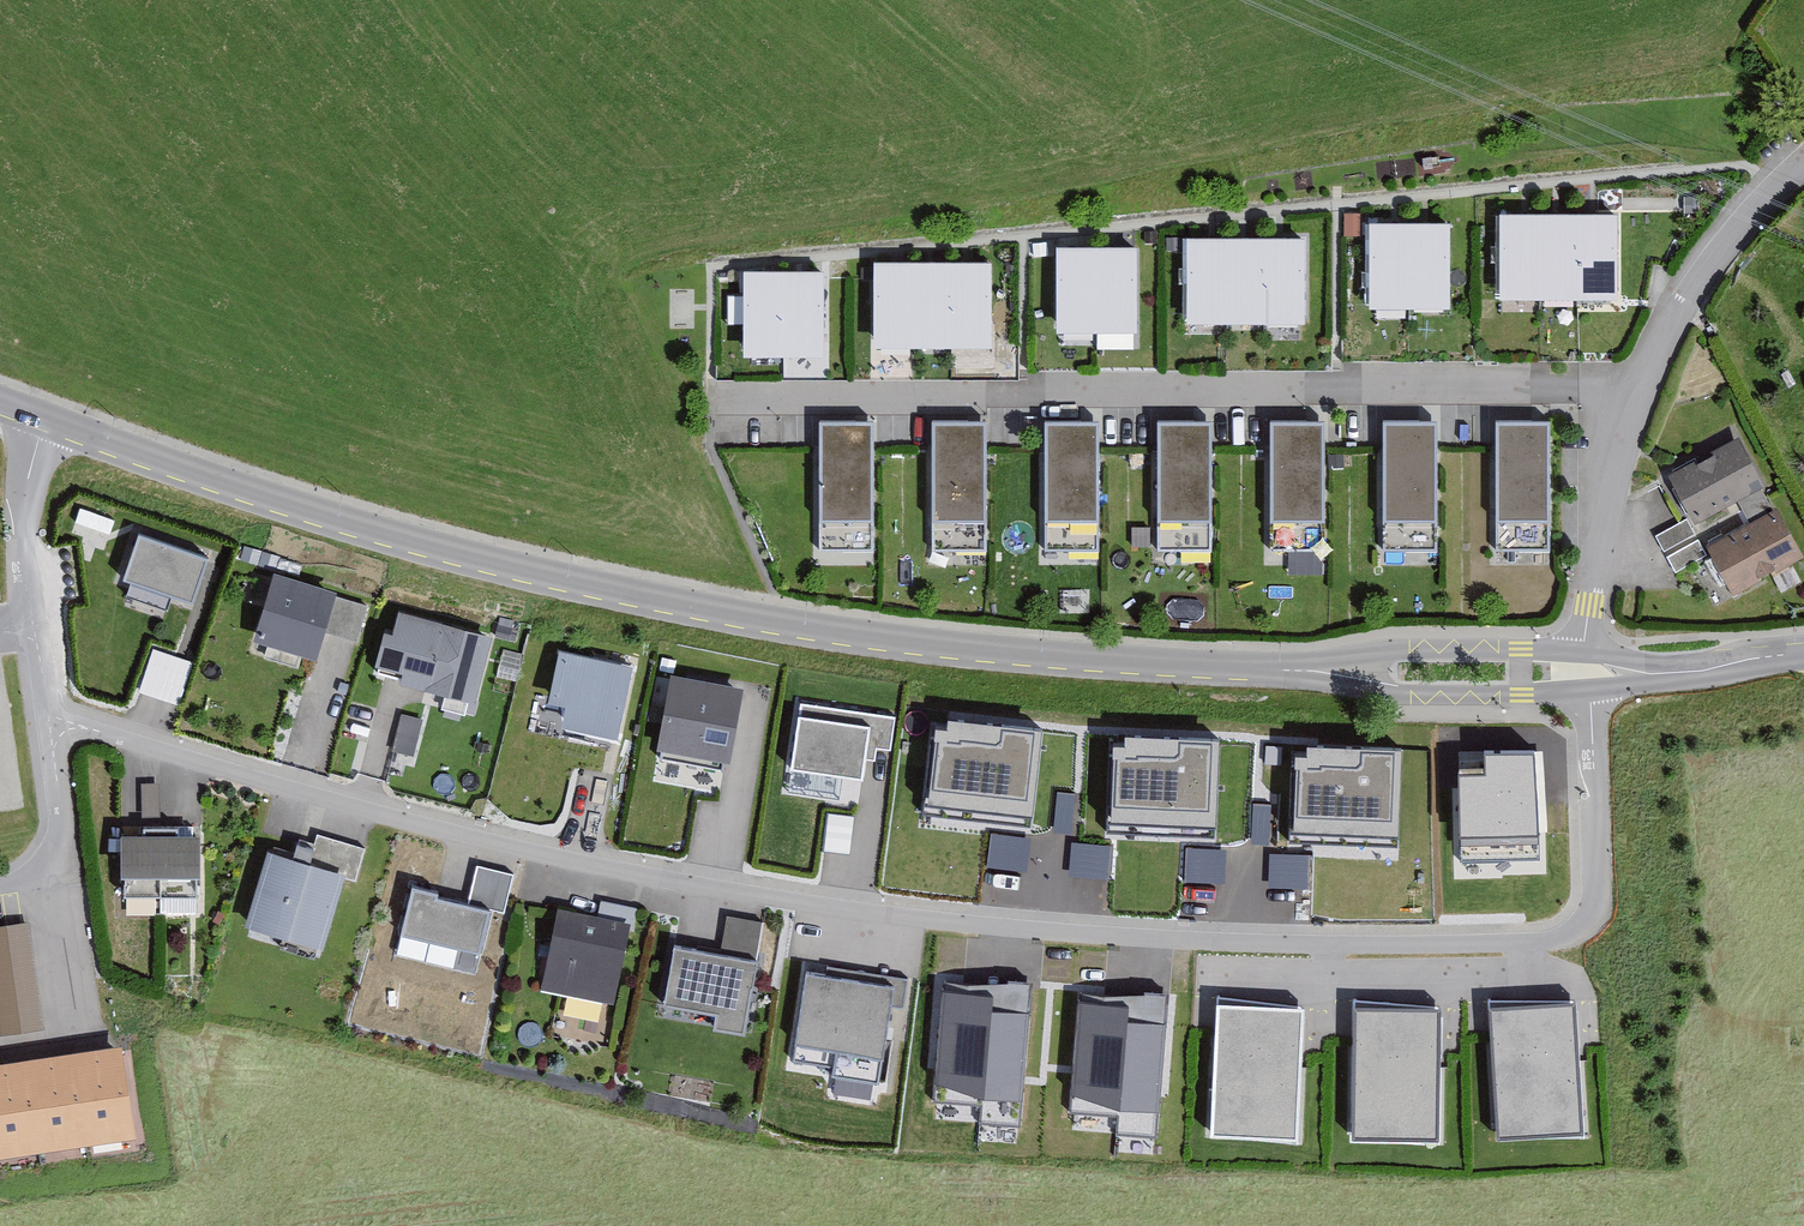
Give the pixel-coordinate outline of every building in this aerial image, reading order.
[(1627,219),(1509,220),(1510,300),(1628,300),(1627,219)] [(1457,310),(1455,226),(1378,227),(1380,312),(1457,310)] [(1315,245),(1197,245),(1197,326),(1316,325),(1315,245)] [(1145,336),(1143,252),(1066,253),(1068,337),(1145,336)] [(1003,265),(884,266),(885,347),(1004,346),(1003,265)] [(832,357),(831,272),(754,274),(755,358),(832,357)] [(876,554),(879,425),(825,424),(822,553),(876,554)] [(990,555),(993,426),(939,425),(936,554),(990,555)] [(1102,555),(1105,426),(1051,425),(1049,554),(1102,555)] [(1214,557),(1216,428),(1163,427),(1160,556),(1214,557)] [(1436,557),(1439,428),(1385,427),(1383,556),(1436,557)] [(1546,560),(1549,430),(1495,429),(1492,558),(1546,560)] [(1330,561),(1333,431),(1279,430),(1276,559),(1330,561)] [(1700,526),(1768,490),(1743,444),(1675,480),(1700,526)] [(115,538),(118,516),(80,510),(76,531),(115,538)] [(1803,561),(1777,514),(1714,551),(1742,597),(1803,561)] [(219,564),(149,539),(133,582),(203,607),(219,564)] [(347,596),(279,574),(257,641),(325,663),(347,596)] [(500,632),(398,608),(383,671),(409,677),(406,688),(482,707),(500,632)] [(197,664),(157,651),(143,694),(183,707),(197,664)] [(643,671),(568,655),(557,703),(577,708),(571,731),(627,744),(643,671)] [(751,687),(681,675),(668,752),(739,764),(751,687)] [(901,714),(807,699),(795,771),(873,784),(879,746),(896,749),(901,714)] [(416,755),(424,718),(402,714),(394,751),(416,755)] [(1043,731),(949,721),(948,732),(934,731),(926,808),(1033,820),(1043,731)] [(1223,738),(1129,734),(1128,746),(1115,745),(1112,823),(1220,827),(1223,738)] [(1405,748),(1311,745),(1311,757),(1297,756),(1295,834),(1403,837),(1405,748)] [(1268,746),(1267,762),(1293,763),(1294,747),(1268,746)] [(1539,753),(1459,754),(1460,859),(1540,858),(1539,753)] [(1055,831),(1072,833),(1077,793),(1060,791),(1055,831)] [(1269,843),(1270,805),(1254,805),(1253,843),(1269,843)] [(825,849),(850,852),(854,817),(830,814),(825,849)] [(1029,870),(1032,836),(992,832),(989,866),(1029,870)] [(209,894),(209,837),(130,838),(131,895),(209,894)] [(1074,842),(1073,877),(1111,878),(1113,844),(1074,842)] [(1225,884),(1226,849),(1187,847),(1186,882),(1225,884)] [(326,954),(351,873),(273,849),(248,929),(326,954)] [(1312,888),(1311,852),(1270,853),(1271,889),(1312,888)] [(463,896),(408,881),(396,925),(472,945),(483,903),(502,908),(513,870),(473,859),(463,896)] [(623,916),(554,904),(539,988),(608,1000),(623,916)] [(721,949),(668,939),(657,996),(707,1005),(709,1021),(738,1027),(759,919),(728,913),(721,949)] [(0,929),(0,1004),(4,1031),(39,1026),(24,926),(0,929)] [(890,982),(802,967),(791,1036),(878,1050),(890,982)] [(1030,989),(942,981),(932,1101),(980,1105),(979,1122),(1019,1125),(1030,989)] [(1166,997),(1079,989),(1069,1109),(1117,1113),(1116,1130),(1155,1133),(1166,997)] [(1573,998),(1492,1003),(1499,1129),(1580,1124),(1573,998)] [(1300,1006),(1219,1002),(1213,1126),(1295,1130),(1300,1006)] [(1437,1006),(1357,1005),(1356,1130),(1437,1130),(1437,1006)] [(130,1127),(118,1051),(0,1069),(0,1148),(130,1127)]
